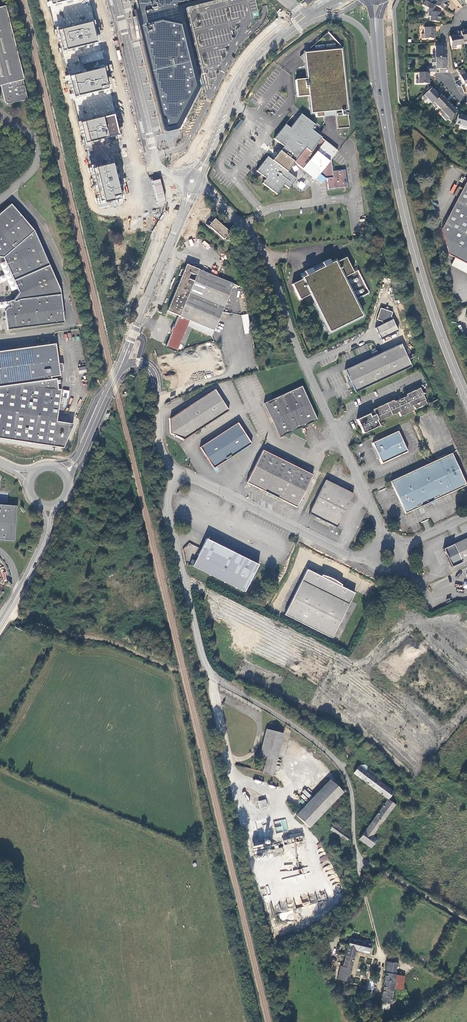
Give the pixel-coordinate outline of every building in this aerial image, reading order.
[(142,18),(144,24),(141,25),(166,117),(169,126),(173,124),(177,123),(185,109),(193,95),(197,86),(184,32),(178,8),(178,7),(178,3),(192,0),(137,0),(142,18)] [(430,17),(429,21),(439,22),(439,12),(436,12),(436,11),(438,7),(429,2),(425,0),(423,5),(428,8),(427,16),(430,17)] [(429,2),(438,7),(443,10),(447,1),(445,0),(430,0),(429,2)] [(0,8),(0,85),(5,101),(8,103),(27,99),(4,7),(0,8)] [(60,30),(65,50),(99,42),(94,22),(60,30)] [(423,31),(421,31),(421,39),(434,39),(434,31),(432,31),(432,27),(423,27),(423,31)] [(456,35),(449,36),(451,49),(458,47),(458,46),(461,45),(461,41),(460,36),(456,36),(456,35)] [(433,58),(444,58),(444,50),(444,43),(438,43),(438,46),(435,46),(435,50),(433,50),(432,58),(433,58)] [(324,113),(348,110),(342,50),(306,53),(308,79),(296,80),(298,97),(310,96),(311,114),(316,113),(316,118),(324,117),(324,113)] [(445,65),(445,58),(444,58),(433,58),(433,65),(435,65),(435,69),(439,69),(439,73),(444,73),(444,66),(445,65)] [(71,76),(76,96),(109,88),(105,68),(71,76)] [(427,73),(418,73),(418,76),(416,76),(416,84),(428,84),(428,76),(427,76),(427,73)] [(431,87),(422,96),(428,102),(429,100),(432,103),(438,97),(435,94),(436,93),(431,87)] [(438,97),(432,103),(437,108),(438,107),(441,110),(447,104),(445,101),(446,100),(441,95),(438,97)] [(441,110),(440,111),(443,115),(442,116),(447,120),(448,119),(451,122),(454,112),(455,112),(453,109),(454,108),(449,103),(447,104),(441,110)] [(348,113),(337,114),(338,129),(350,128),(348,113)] [(82,122),(87,142),(121,134),(116,114),(82,122)] [(285,125),(274,140),(284,147),(273,161),(268,157),(257,172),(266,179),(263,184),(277,195),(285,186),(289,189),(293,185),(297,180),(287,172),(295,163),(316,179),(322,184),(326,179),(328,179),(329,189),(348,187),(346,170),(333,172),(332,160),(338,151),(312,131),(316,126),(301,114),(290,129),(285,125)] [(458,114),(455,124),(466,128),(466,127),(466,117),(458,114)] [(94,168),(102,200),(106,199),(106,202),(123,198),(115,163),(94,168)] [(301,178),(297,187),(303,190),(308,181),(301,178)] [(151,181),(158,205),(167,203),(160,179),(151,181)] [(442,227),(449,254),(455,257),(452,263),(466,271),(466,180),(442,227)] [(11,204),(0,213),(0,257),(2,257),(11,276),(20,294),(15,303),(12,303),(12,305),(12,306),(8,307),(6,309),(8,329),(64,322),(60,287),(34,231),(11,204)] [(216,218),(210,225),(223,239),(230,232),(216,218)] [(358,271),(354,273),(346,257),(336,263),(335,261),(331,263),(329,259),(322,263),(324,267),(306,276),(302,278),(303,279),(292,284),(300,300),(311,294),(329,332),(362,316),(355,300),(370,293),(358,271)] [(322,263),(304,272),(306,276),(324,267),(322,263)] [(187,327),(211,337),(233,284),(186,265),(167,311),(178,315),(174,327),(173,327),(170,333),(171,333),(165,347),(176,351),(187,327)] [(379,309),(376,319),(380,320),(381,321),(382,324),(375,327),(380,338),(397,330),(390,316),(391,312),(379,309)] [(248,313),(241,314),(245,334),(251,333),(248,313)] [(63,448),(73,424),(56,421),(61,390),(57,389),(56,378),(54,378),(54,375),(56,375),(56,371),(53,371),(49,343),(37,344),(0,349),(0,438),(63,448)] [(401,344),(344,370),(354,392),(411,366),(401,344)] [(274,398),(264,403),(279,437),(301,427),(312,422),(317,420),(301,386),(274,398)] [(374,412),(357,420),(359,425),(364,434),(380,426),(378,422),(399,412),(401,416),(413,410),(411,406),(413,405),(415,410),(427,404),(420,390),(419,388),(406,395),(407,396),(404,397),(403,400),(401,401),(398,400),(393,402),(392,401),(373,410),(374,412)] [(230,410),(216,389),(171,419),(171,432),(185,440),(230,410)] [(61,397),(68,398),(69,391),(63,390),(61,397)] [(239,423),(202,448),(216,468),(253,444),(239,423)] [(398,432),(373,444),(376,449),(374,449),(378,458),(380,457),(382,463),(407,451),(398,432)] [(313,474),(263,450),(247,483),(260,489),(263,494),(277,500),(286,502),(297,507),(313,474)] [(452,454),(391,482),(392,485),(406,513),(424,504),(432,500),(466,485),(452,454)] [(353,494),(326,480),(309,514),(316,517),(315,520),(319,521),(318,523),(324,526),(324,524),(328,526),(329,524),(336,527),(350,500),(353,494)] [(14,541),(17,506),(0,505),(0,540),(14,541)] [(453,544),(462,562),(466,560),(466,538),(453,544)] [(202,549),(193,567),(244,592),(257,564),(207,539),(202,549)] [(462,562),(453,544),(443,549),(452,567),(462,562)] [(307,570),(285,614),(332,637),(353,593),(341,587),(342,585),(339,583),(336,580),(334,579),(330,577),(327,576),(323,575),(322,577),(307,570)] [(284,733),(267,728),(259,755),(267,757),(262,772),(272,775),(284,733)] [(362,762),(353,773),(387,800),(393,792),(373,777),(376,774),(368,767),(362,762)] [(331,779),(296,815),(309,827),(343,791),(342,790),(343,790),(341,788),(341,789),(331,779)] [(266,799),(258,801),(259,808),(267,806),(266,799)] [(373,836),(395,806),(387,800),(358,839),(370,848),(377,839),(373,836)] [(285,819),(273,821),(276,833),(288,831),(285,819)] [(333,825),(330,829),(346,840),(349,836),(333,825)] [(283,837),(285,845),(303,839),(300,832),(283,837)] [(326,854),(326,855),(320,843),(318,844),(320,848),(316,850),(322,862),(329,859),(326,854)] [(275,856),(284,854),(282,847),(279,848),(278,845),(265,847),(264,844),(254,846),(255,855),(270,852),(270,849),(272,848),(273,852),(274,852),(275,856)] [(327,876),(332,886),(340,881),(331,864),(322,868),(326,876),(327,876)] [(268,886),(261,888),(263,896),(270,893),(268,886)] [(274,914),(288,910),(285,902),(278,904),(280,910),(273,912),(274,914)] [(366,941),(350,936),(343,965),(340,965),(337,979),(347,981),(356,949),(369,953),(373,941),(366,939),(366,941)] [(397,964),(387,962),(381,1003),(390,1004),(393,988),(401,990),(403,975),(395,974),(397,964)]
